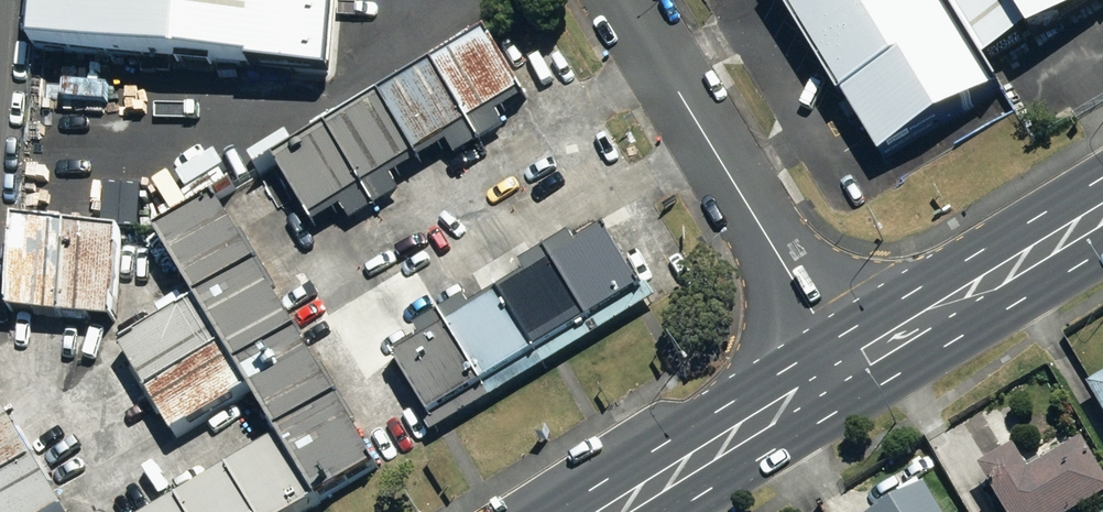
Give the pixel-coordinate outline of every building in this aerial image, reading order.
[(43,62),(331,88),(339,0),(49,0),(43,62)] [(938,0),(774,0),(877,174),(999,102),(939,1),(938,0)] [(940,1),(991,85),(1102,19),(1102,0),(939,0),(940,1)] [(484,46),(269,168),(307,235),(522,113),(484,46)] [(218,215),(162,247),(277,448),(313,511),(318,511),(370,483),(218,215)] [(115,248),(16,239),(9,325),(108,333),(115,248)] [(618,242),(393,368),(434,440),(659,313),(618,242)] [(244,412),(192,320),(114,364),(166,456),(244,412)] [(1095,389),(1102,403),(1102,384),(1095,389)] [(0,423),(0,511),(51,511),(0,423)] [(986,473),(1010,511),(1092,511),(1102,505),(1102,466),(1090,444),(1036,476),(1021,452),(986,473)] [(277,448),(167,511),(313,511),(277,448)] [(891,511),(946,511),(933,488),(891,511)]
